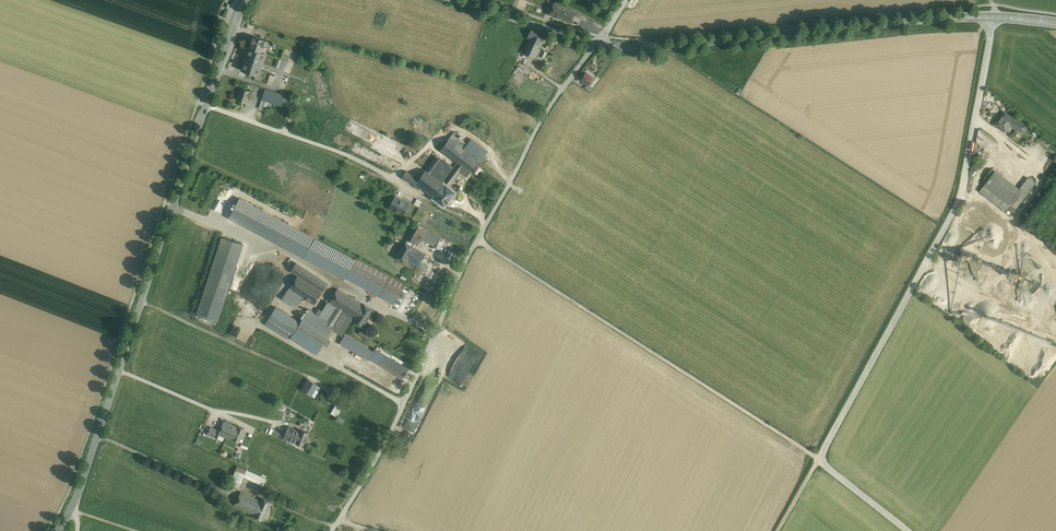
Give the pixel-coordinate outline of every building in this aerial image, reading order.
[(576,12),(554,3),(549,15),(571,24),(574,15),(576,12)] [(545,36),(531,30),(527,38),(530,40),(529,41),(541,46),(545,36)] [(270,42),(254,36),(250,48),(249,48),(265,54),(266,54),(265,54),(270,42)] [(541,46),(529,41),(523,53),(534,59),(541,46)] [(265,54),(249,48),(249,49),(247,54),(247,55),(244,63),(244,64),(242,70),(242,71),(242,70),(249,73),(250,73),(257,76),(258,76),(258,75),(260,70),(260,69),(261,66),(263,66),(264,62),(263,62),(263,61),(265,54)] [(550,65),(544,62),(540,71),(546,74),(550,65)] [(593,78),(586,73),(581,80),(587,84),(588,85),(593,78)] [(253,92),(241,89),(237,100),(246,103),(248,98),(251,99),(253,92)] [(285,96),(265,89),(262,100),(267,101),(282,106),(285,96)] [(267,101),(262,100),(259,109),(265,111),(266,107),(266,106),(267,101)] [(1027,125),(1015,119),(1005,112),(995,124),(1006,132),(1011,125),(1023,132),(1027,125)] [(468,145),(452,133),(449,138),(464,150),(468,145)] [(464,150),(449,138),(440,150),(447,156),(469,173),(478,160),(464,150)] [(468,145),(464,150),(478,160),(480,162),(488,151),(473,139),(468,145)] [(447,156),(440,150),(435,156),(440,159),(440,161),(442,159),(443,157),(445,158),(447,156)] [(435,156),(425,170),(430,174),(440,161),(440,159),(435,156)] [(469,173),(447,156),(445,158),(445,160),(455,168),(445,180),(449,183),(459,172),(465,177),(469,173)] [(440,161),(430,174),(441,183),(453,167),(442,159),(440,161)] [(477,166),(472,172),(476,175),(481,169),(477,166)] [(430,174),(425,170),(419,178),(414,185),(413,186),(418,189),(420,186),(432,195),(433,196),(434,195),(442,184),(430,174)] [(990,170),(984,178),(987,180),(993,172),(990,170)] [(419,178),(406,171),(401,178),(414,185),(419,178)] [(1019,192),(993,172),(987,180),(986,181),(984,179),(982,182),(984,184),(985,184),(998,194),(1010,204),(1019,192)] [(1028,177),(1020,188),(1021,189),(1026,193),(1034,182),(1028,177)] [(442,184),(434,195),(435,196),(434,198),(438,201),(438,202),(443,206),(444,204),(446,202),(449,202),(450,200),(449,198),(453,192),(447,187),(449,183),(445,180),(442,184)] [(985,184),(984,184),(979,191),(992,201),(998,194),(985,184)] [(1010,204),(1009,204),(1010,205),(1015,209),(1027,193),(1026,193),(1021,189),(1010,204)] [(1010,204),(998,194),(992,201),(1005,211),(1010,205),(1009,204),(1010,204)] [(408,204),(395,197),(389,208),(403,215),(408,204)] [(355,260),(239,198),(229,218),(344,279),(345,278),(346,278),(355,260)] [(213,202),(209,207),(215,212),(219,208),(213,202)] [(416,224),(407,240),(417,245),(421,239),(426,230),(416,224)] [(441,237),(426,230),(421,239),(435,247),(441,237)] [(218,320),(242,244),(221,237),(196,313),(218,320)] [(425,254),(406,243),(398,257),(404,261),(405,259),(418,266),(425,254)] [(355,260),(346,278),(379,296),(390,277),(356,259),(355,260)] [(328,284),(296,263),(290,271),(298,276),(289,289),(314,305),(328,284)] [(390,277),(379,296),(394,304),(404,285),(390,277)] [(363,305),(338,289),(329,303),(336,307),(343,311),(341,314),(346,317),(348,314),(355,319),(363,305)] [(328,302),(319,316),(327,321),(336,307),(329,303),(328,302)] [(355,319),(353,322),(362,327),(373,310),(364,304),(355,319)] [(295,319),(276,307),(266,322),(285,334),(295,319)] [(336,307),(327,321),(335,325),(341,314),(343,311),(336,307)] [(319,316),(309,309),(300,323),(297,328),(323,344),(335,325),(327,321),(319,316)] [(295,319),(285,334),(288,336),(290,337),(291,337),(297,328),(300,323),(295,319)] [(285,334),(266,322),(265,324),(287,338),(288,336),(285,334)] [(323,344),(297,328),(291,337),(316,354),(323,344)] [(345,334),(340,343),(368,360),(373,351),(345,334)] [(373,351),(368,360),(401,379),(407,369),(374,349),(373,351)] [(318,385),(309,380),(303,390),(312,395),(318,385)] [(344,406),(337,402),(331,413),(337,417),(344,406)] [(345,419),(339,416),(336,421),(342,424),(345,419)] [(238,428),(224,422),(219,434),(232,440),(239,442),(245,429),(239,426),(238,428)] [(217,430),(210,427),(207,434),(214,437),(217,430)] [(299,429),(298,431),(288,427),(285,435),(284,438),(284,439),(285,439),(285,438),(296,442),(296,443),(303,446),(308,432),(301,430),(299,429)] [(285,435),(274,430),(271,435),(283,441),(284,439),(284,438),(285,435)] [(266,478),(237,465),(229,483),(239,487),(244,475),(264,484),(266,478)] [(259,500),(242,492),(236,505),(253,514),(259,500)] [(262,501),(259,500),(253,514),(256,515),(255,517),(262,520),(270,501),(264,498),(262,501)]
